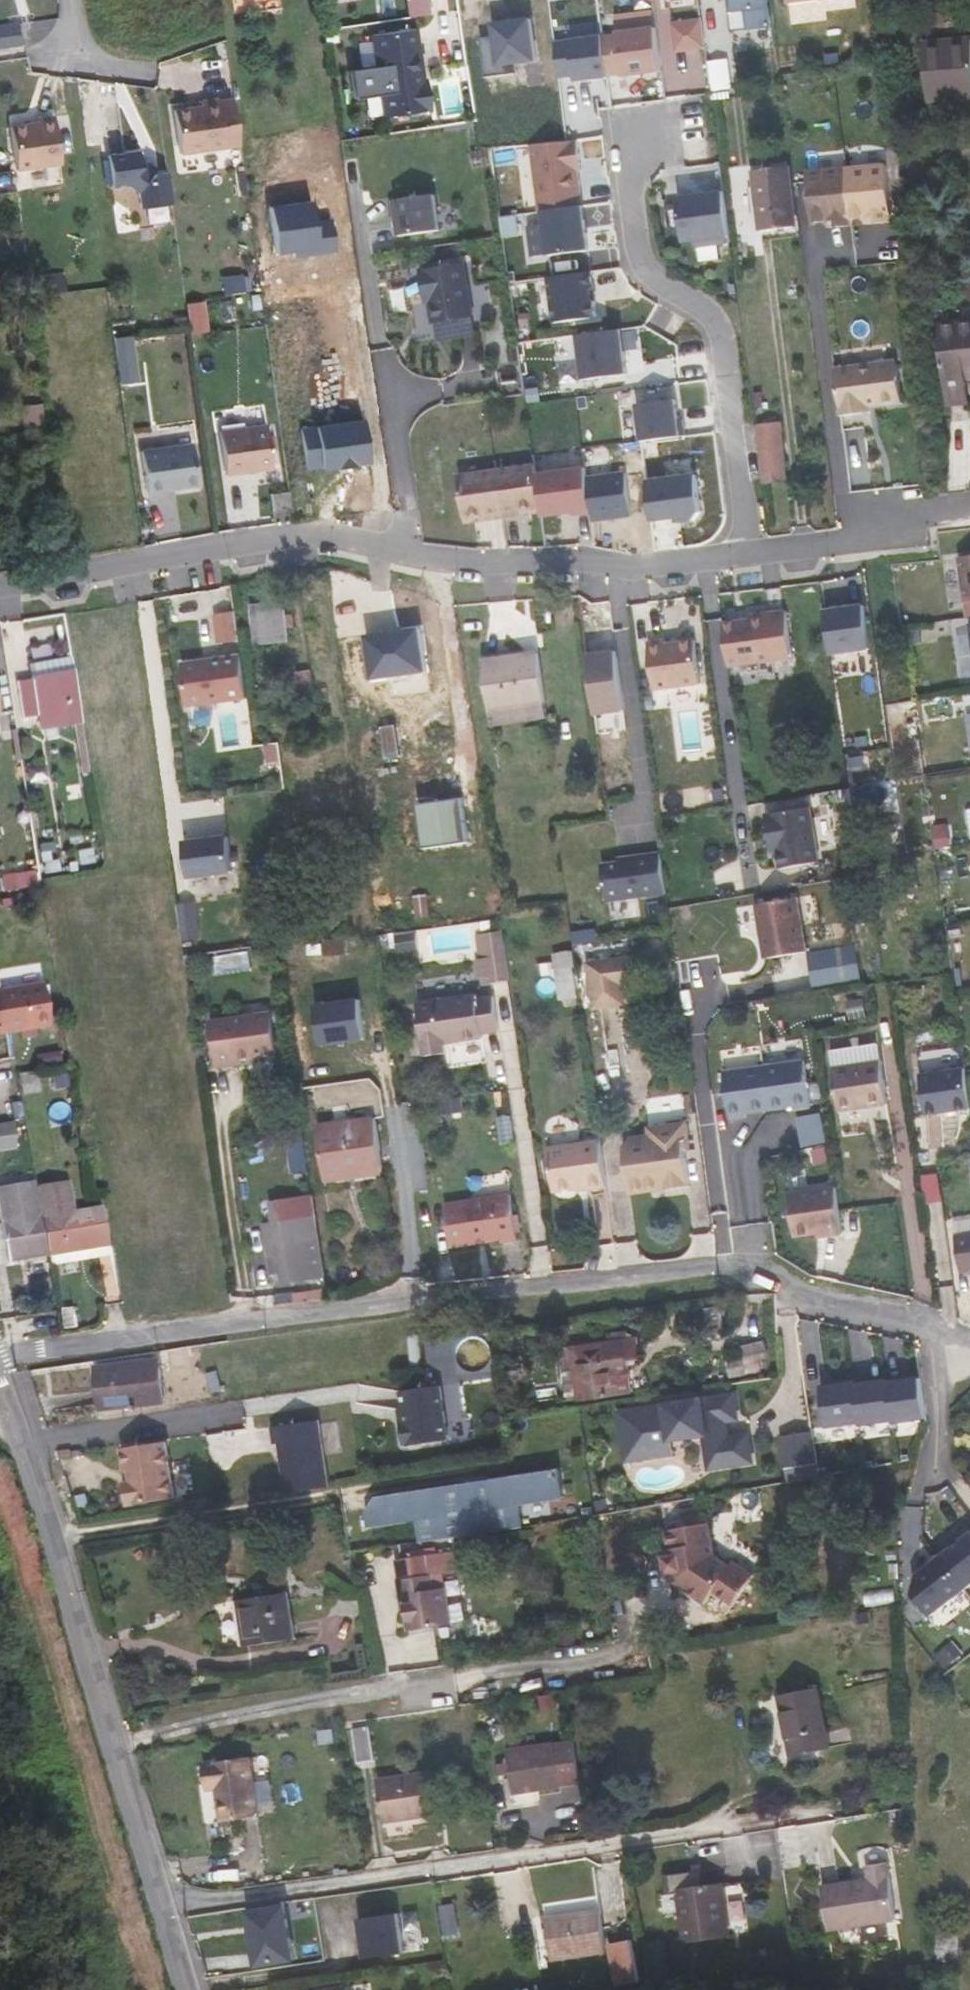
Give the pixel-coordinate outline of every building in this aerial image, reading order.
[(701,3),(701,0),(655,0),(657,10),(701,3)] [(768,0),(734,0),(736,13),(747,12),(750,30),(772,27),(768,0)] [(790,8),(841,0),(788,0),(790,8)] [(425,12),(424,1),(412,2),(414,14),(425,12)] [(538,60),(533,18),(495,23),(496,35),(481,37),(487,77),(520,73),(519,63),(538,60)] [(674,24),(679,54),(708,49),(703,20),(674,24)] [(967,29),(917,33),(922,90),(969,86),(969,61),(967,29)] [(420,30),(374,37),(376,69),(352,72),(354,101),(383,99),(385,117),(431,111),(420,30)] [(655,33),(619,39),(627,87),(663,81),(655,33)] [(601,34),(569,39),(576,79),(577,89),(609,84),(601,34)] [(569,39),(556,41),(563,82),(576,79),(569,39)] [(203,111),(174,115),(180,159),(243,150),(237,105),(219,107),(218,104),(202,106),(203,111)] [(37,122),(9,126),(16,168),(60,161),(53,114),(36,117),(37,122)] [(539,209),(584,202),(575,141),(529,148),(539,209)] [(151,179),(140,170),(138,155),(108,160),(112,191),(128,189),(139,197),(141,212),(171,207),(167,176),(151,179)] [(884,162),(804,170),(809,219),(834,216),(835,224),(850,222),(849,216),(874,213),(874,220),(889,218),(884,162)] [(796,230),(789,165),(753,171),(763,234),(796,230)] [(725,193),(681,200),(689,252),(734,245),(725,193)] [(441,230),(436,196),(391,202),(394,218),(399,217),(402,236),(441,230)] [(551,263),(591,257),(583,210),(543,216),(551,263)] [(475,317),(466,264),(423,271),(425,288),(430,287),(436,323),(475,317)] [(47,294),(65,291),(62,269),(44,272),(47,294)] [(551,280),(559,330),(599,323),(591,274),(551,280)] [(939,325),(949,407),(969,404),(967,379),(969,378),(969,322),(939,325)] [(622,328),(576,336),(584,386),(630,378),(622,328)] [(132,339),(115,342),(123,389),(140,386),(132,339)] [(897,360),(836,367),(842,415),(864,412),(863,407),(902,402),(897,360)] [(680,399),(640,405),(647,452),(687,445),(680,399)] [(357,464),(373,462),(366,420),(304,430),(310,468),(325,466),(325,469),(341,466),(341,469),(357,466),(357,464)] [(783,422),(758,426),(764,484),(789,482),(783,422)] [(272,430),(226,437),(232,479),(278,472),(272,430)] [(187,451),(137,458),(143,498),(193,490),(187,451)] [(537,465),(461,476),(468,518),(489,514),(489,519),(523,514),(522,510),(544,506),(537,465)] [(594,516),(587,470),(540,477),(547,523),(594,516)] [(598,529),(634,523),(626,473),(590,478),(598,529)] [(698,478),(648,485),(656,532),(705,524),(698,478)] [(297,515),(295,498),(273,501),(275,518),(297,515)] [(960,551),(966,595),(969,594),(969,550),(960,551)] [(287,601),(276,602),(281,643),(292,642),(287,601)] [(281,643),(276,602),(255,605),(261,646),(281,643)] [(867,605),(828,611),(834,654),(873,649),(867,605)] [(751,619),(724,622),(730,666),(793,657),(787,610),(751,615),(751,619)] [(231,619),(216,621),(220,646),(235,644),(231,619)] [(696,638),(667,642),(666,638),(649,640),(656,688),(703,681),(696,638)] [(618,649),(590,653),(598,712),(626,709),(618,649)] [(544,703),(539,654),(519,656),(519,661),(487,666),(493,711),(544,703)] [(59,728),(82,725),(79,704),(72,657),(33,663),(36,679),(18,682),(24,718),(56,712),(59,728)] [(237,659),(180,667),(186,710),(243,701),(237,659)] [(306,715),(316,714),(311,671),(295,672),(296,680),(290,681),(293,701),(304,699),(306,715)] [(403,758),(398,726),(381,729),(386,761),(403,758)] [(469,828),(461,774),(436,779),(443,832),(469,828)] [(811,807),(767,815),(770,837),(776,836),(779,851),(782,867),(820,861),(811,807)] [(226,836),(184,842),(189,874),(231,868),(226,836)] [(776,836),(770,837),(773,852),(779,851),(776,836)] [(97,863),(94,848),(77,851),(80,866),(97,863)] [(667,891),(662,852),(632,856),(633,860),(603,864),(608,899),(667,891)] [(432,917),(429,895),(418,896),(421,918),(432,917)] [(452,911),(450,897),(438,898),(440,912),(452,911)] [(803,907),(761,914),(766,946),(769,946),(773,968),(811,961),(803,907)] [(511,981),(504,931),(479,935),(483,959),(489,958),(491,976),(492,983),(511,981)] [(347,954),(345,941),(330,943),(332,957),(347,954)] [(324,954),(323,943),(308,945),(310,955),(324,954)] [(632,951),(588,958),(594,1003),(624,998),(621,978),(636,976),(632,951)] [(491,976),(489,958),(483,959),(479,960),(481,977),(491,976)] [(563,1001),(581,998),(577,970),(559,973),(563,1001)] [(0,989),(0,1033),(50,1025),(43,982),(0,989)] [(479,999),(479,994),(419,1003),(427,1055),(448,1052),(445,1033),(445,1030),(459,1028),(460,1031),(483,1028),(483,1026),(499,1024),(495,997),(479,999)] [(272,1008),(211,1016),(217,1062),(260,1056),(260,1052),(277,1049),(272,1008)] [(965,1061),(921,1068),(927,1107),(969,1101),(969,1094),(965,1061)] [(813,1109),(806,1062),(726,1073),(733,1120),(749,1117),(748,1114),(797,1107),(798,1111),(813,1109)] [(888,1105),(882,1063),(835,1069),(840,1112),(888,1105)] [(40,1083),(38,1070),(17,1073),(19,1087),(40,1083)] [(20,1093),(23,1106),(31,1104),(28,1092),(20,1093)] [(627,1119),(621,1127),(627,1175),(686,1167),(682,1132),(687,1131),(684,1104),(646,1109),(647,1117),(627,1119)] [(382,1173),(376,1116),(320,1125),(327,1176),(352,1173),(353,1177),(382,1173)] [(590,1193),(607,1190),(601,1143),(583,1145),(589,1188),(590,1193)] [(554,1192),(589,1188),(583,1145),(549,1150),(554,1192)] [(689,1231),(683,1179),(667,1182),(674,1234),(689,1231)] [(33,1183),(0,1188),(0,1190),(11,1258),(45,1252),(33,1183)] [(837,1189),(790,1196),(796,1238),(826,1234),(826,1238),(843,1236),(840,1211),(837,1189)] [(39,1196),(49,1254),(110,1243),(104,1206),(71,1212),(67,1192),(39,1196)] [(511,1194),(445,1203),(451,1246),(501,1240),(502,1243),(518,1240),(511,1194)] [(309,1268),(325,1266),(321,1240),(306,1241),(302,1217),(280,1220),(283,1241),(279,1246),(279,1249),(280,1251),(282,1253),(282,1255),(285,1270),(285,1273),(283,1274),(282,1277),(283,1280),(284,1281),(287,1282),(289,1282),(291,1280),(292,1279),(310,1276),(309,1268)] [(956,1237),(961,1271),(969,1270),(969,1234),(956,1237)] [(273,1271),(285,1270),(282,1255),(271,1257),(273,1271)] [(426,1370),(420,1332),(409,1333),(414,1371),(426,1370)] [(571,1344),(572,1350),(629,1341),(629,1335),(571,1344)] [(572,1350),(576,1379),(632,1371),(631,1364),(643,1362),(640,1340),(629,1341),(572,1350)] [(166,1403),(160,1358),(95,1366),(100,1409),(166,1403)] [(632,1371),(576,1379),(579,1400),(634,1393),(632,1371)] [(827,1437),(928,1429),(924,1382),(823,1390),(827,1437)] [(450,1439),(441,1384),(403,1390),(408,1422),(403,1423),(406,1443),(411,1442),(411,1445),(450,1439)] [(735,1395),(622,1413),(629,1459),(675,1452),(673,1439),(706,1433),(712,1468),(754,1461),(750,1435),(730,1438),(727,1420),(739,1418),(735,1395)] [(331,1486),(320,1419),(274,1427),(277,1444),(281,1443),(289,1492),(331,1486)] [(820,1462),(814,1431),(783,1437),(788,1468),(820,1462)] [(177,1497),(168,1441),(123,1448),(127,1470),(132,1469),(134,1482),(129,1483),(126,1483),(130,1505),(177,1497)] [(565,1501),(560,1470),(365,1500),(370,1530),(418,1523),(421,1542),(523,1527),(520,1507),(565,1501)] [(691,1526),(666,1530),(670,1555),(665,1556),(668,1574),(674,1573),(672,1585),(679,1583),(686,1588),(683,1592),(704,1607),(712,1595),(732,1609),(752,1580),(732,1565),(729,1570),(716,1555),(709,1515),(697,1517),(691,1526)] [(918,1577),(927,1588),(915,1598),(932,1619),(969,1589),(969,1537),(918,1577)] [(437,1594),(434,1576),(398,1582),(403,1614),(407,1613),(410,1632),(451,1625),(446,1593),(437,1594)] [(683,1592),(686,1588),(679,1583),(672,1585),(683,1592)] [(296,1640),(288,1593),(238,1602),(246,1647),(296,1640)] [(830,1749),(819,1688),(780,1696),(792,1757),(830,1749)] [(375,1761),(370,1727),(353,1730),(358,1763),(375,1761)] [(513,1796),(582,1785),(576,1742),(556,1745),(553,1743),(506,1749),(508,1762),(497,1764),(499,1776),(510,1774),(513,1796)] [(252,1758),(209,1763),(213,1790),(218,1789),(223,1822),(261,1817),(252,1758)] [(213,1790),(209,1763),(205,1764),(208,1790),(213,1790)] [(410,1774),(417,1816),(436,1813),(431,1771),(410,1774)] [(384,1821),(417,1816),(410,1774),(377,1777),(384,1821)] [(870,1884),(822,1891),(828,1930),(895,1919),(886,1862),(867,1865),(869,1880),(870,1884)] [(704,1887),(702,1871),(670,1876),(672,1894),(679,1893),(686,1942),(730,1936),(723,1884),(704,1887)] [(822,1887),(822,1891),(870,1884),(869,1880),(822,1887)] [(607,1952),(601,1909),(546,1919),(553,1961),(607,1952)] [(294,1959),(286,1910),(251,1916),(257,1951),(275,1948),(278,1962),(294,1959)] [(399,1913),(361,1919),(367,1959),(405,1953),(399,1913)] [(642,1981),(632,1939),(611,1944),(619,1986),(642,1981)]
